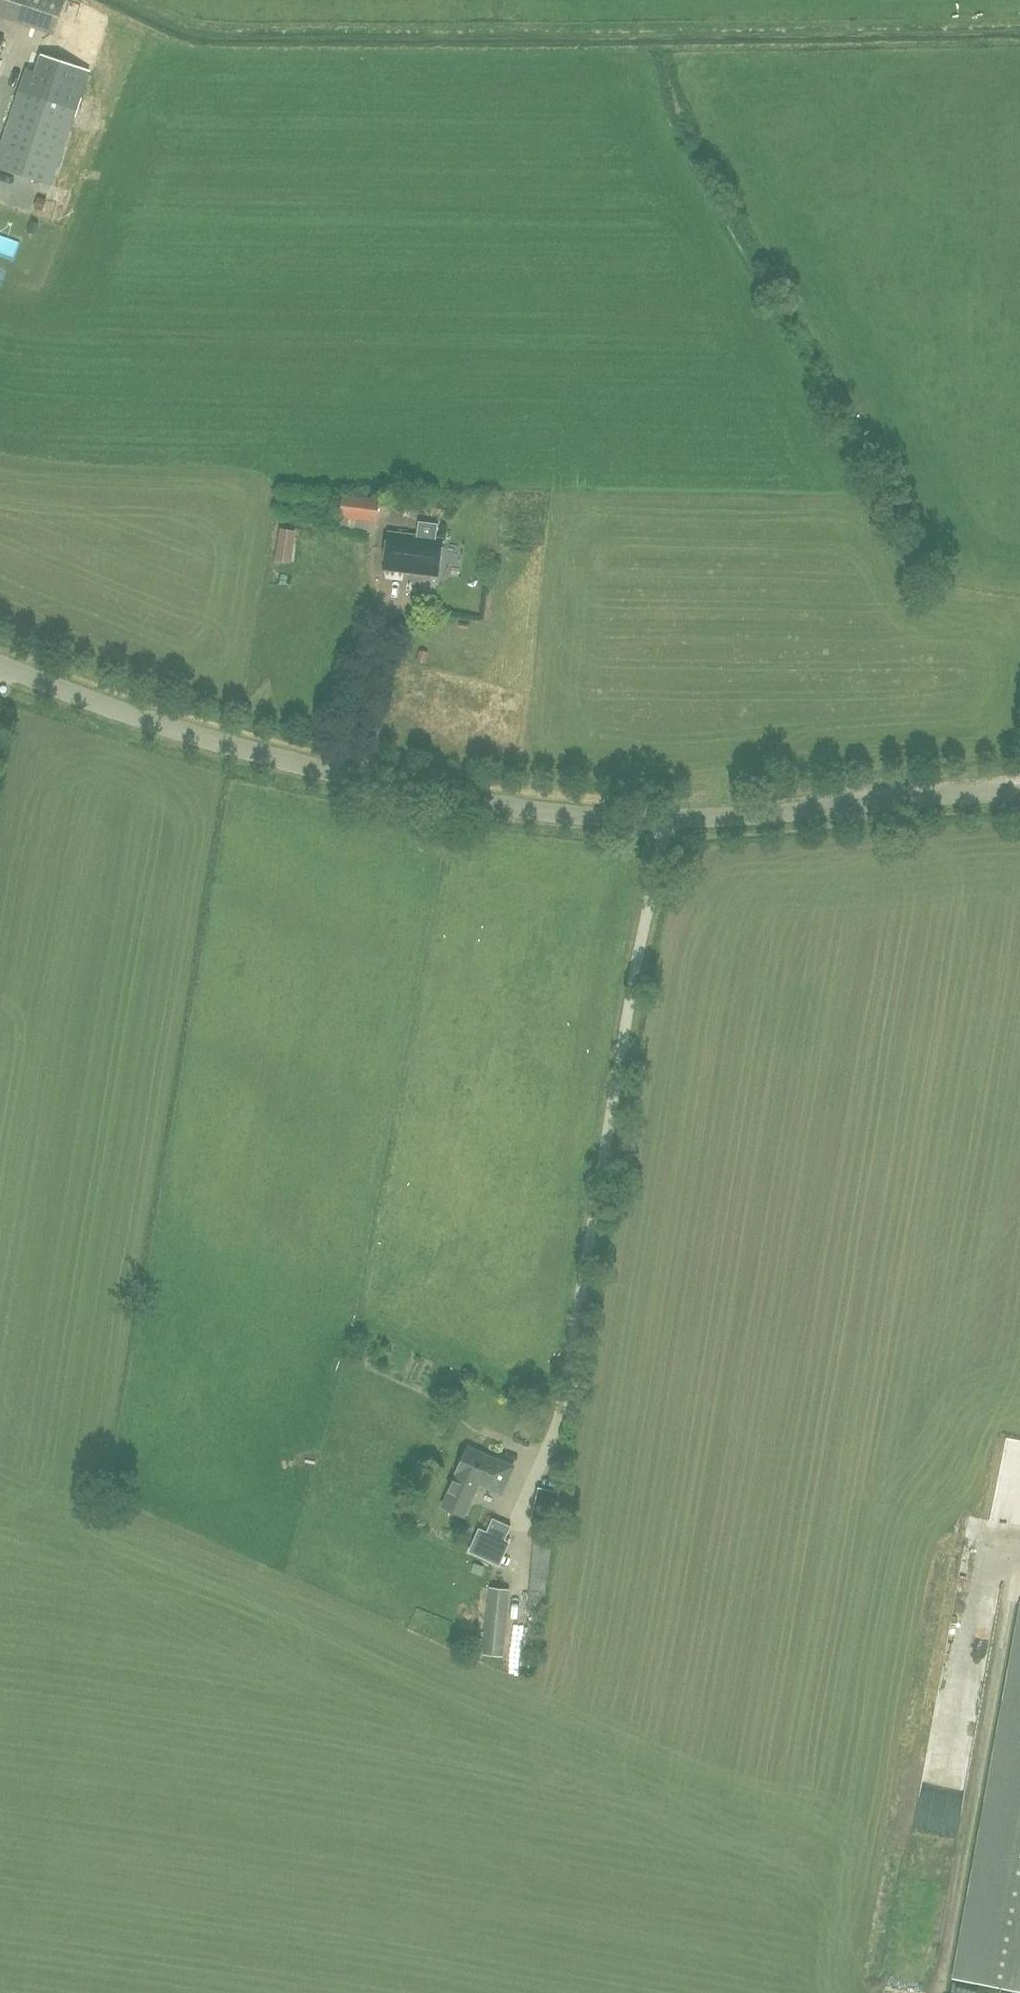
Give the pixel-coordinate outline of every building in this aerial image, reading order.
[(53,33),(63,0),(0,0),(0,15),(53,33)] [(77,108),(90,70),(33,51),(20,89),(0,151),(0,167),(52,184),(77,108)] [(376,519),(379,499),(343,495),(340,515),(376,519)] [(273,529),(269,560),(289,563),(293,531),(273,529)] [(442,538),(418,535),(388,532),(384,569),(438,576),(442,538)] [(381,589),(401,587),(399,575),(380,577),(381,589)] [(507,1463),(498,1459),(498,1460),(468,1447),(457,1473),(458,1474),(444,1507),(465,1517),(480,1483),(487,1486),(487,1487),(501,1493),(508,1475),(503,1472),(507,1463)] [(531,1518),(553,1523),(560,1492),(539,1487),(531,1518)] [(509,1543),(505,1541),(511,1526),(493,1518),(486,1533),(490,1534),(482,1554),(500,1563),(509,1543)] [(525,1565),(540,1568),(544,1550),(530,1546),(525,1565)] [(483,1654),(503,1656),(510,1589),(490,1587),(483,1654)] [(954,1978),(1019,1990),(1019,1617),(954,1978)]
